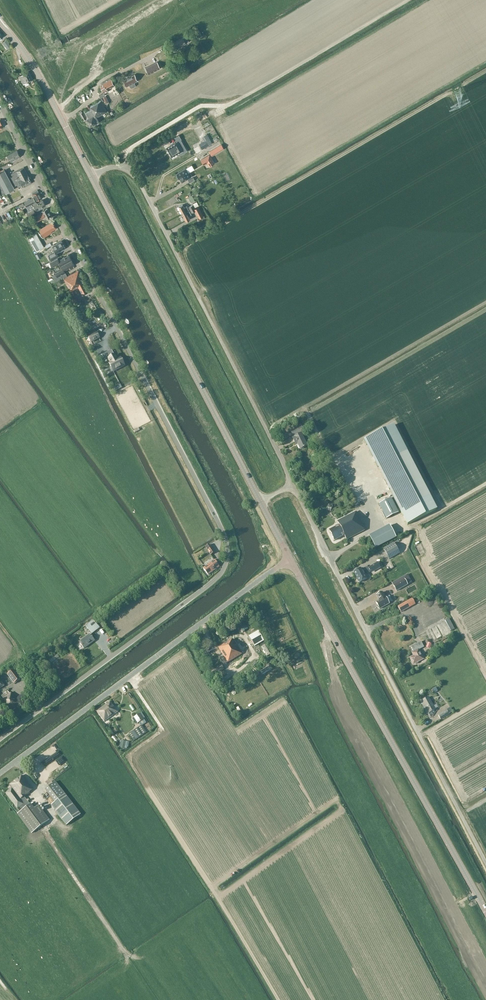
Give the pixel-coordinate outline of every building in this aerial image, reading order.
[(198,38),(202,36),(198,28),(194,30),(198,38)] [(177,49),(186,44),(189,42),(186,36),(174,44),(177,49)] [(7,40),(3,43),(6,48),(7,49),(12,46),(11,45),(7,40)] [(157,62),(145,68),(149,74),(161,68),(160,68),(157,62)] [(19,76),(22,81),(23,84),(32,79),(28,71),(19,76)] [(127,86),(130,85),(131,87),(133,88),(135,86),(136,85),(134,82),(138,80),(135,75),(124,81),(127,86)] [(108,89),(115,85),(112,79),(100,85),(104,93),(108,91),(108,89)] [(97,123),(93,116),(95,115),(96,117),(107,111),(101,101),(91,107),(92,109),(85,113),(88,118),(86,119),(90,126),(97,123)] [(219,117),(221,122),(228,118),(226,113),(219,117)] [(178,141),(167,147),(172,156),(183,150),(178,141)] [(17,150),(7,155),(11,162),(20,157),(17,150)] [(209,154),(201,159),(203,164),(207,162),(209,166),(215,163),(209,154)] [(186,168),(176,174),(179,179),(180,179),(182,182),(191,177),(192,176),(190,172),(194,169),(191,165),(186,168)] [(11,178),(13,182),(27,174),(24,167),(11,174),(12,177),(11,178)] [(14,188),(5,170),(1,172),(0,173),(0,196),(14,188)] [(32,183),(27,174),(13,182),(15,186),(17,185),(18,187),(23,184),(24,187),(32,183)] [(6,193),(10,201),(12,203),(22,198),(16,188),(6,193)] [(26,206),(28,205),(31,204),(35,201),(42,198),(37,190),(32,193),(33,194),(32,195),(33,198),(24,202),(26,206)] [(42,200),(37,202),(35,201),(31,204),(28,205),(30,210),(32,209),(36,208),(37,210),(45,205),(42,200)] [(193,205),(188,208),(187,206),(184,208),(183,205),(178,207),(182,214),(194,208),(193,205)] [(191,213),(195,211),(199,218),(203,216),(199,207),(195,209),(194,208),(182,214),(186,221),(190,219),(188,216),(191,215),(191,213)] [(43,219),(44,222),(52,217),(47,208),(40,212),(41,214),(33,218),(35,223),(43,219)] [(40,229),(44,237),(50,233),(49,232),(56,228),(52,222),(40,229)] [(36,251),(44,247),(35,232),(28,236),(36,251)] [(53,246),(55,249),(52,251),(53,252),(48,255),(51,260),(59,256),(57,253),(65,248),(61,242),(53,246)] [(58,260),(57,258),(50,262),(52,266),(59,262),(61,265),(71,260),(68,255),(58,260)] [(52,276),(54,278),(59,275),(65,272),(64,270),(74,265),(71,260),(61,265),(60,266),(61,269),(57,271),(55,272),(56,274),(52,276)] [(71,291),(78,287),(81,292),(88,289),(78,270),(63,278),(68,287),(69,287),(71,291)] [(67,276),(66,273),(66,272),(65,272),(59,275),(54,278),(56,282),(67,276)] [(74,296),(67,300),(69,305),(76,301),(74,296)] [(96,327),(99,333),(110,327),(107,321),(96,327)] [(97,333),(89,337),(91,342),(99,338),(97,333)] [(115,355),(108,359),(110,363),(109,364),(113,372),(124,366),(120,358),(117,359),(115,355)] [(393,425),(364,440),(378,467),(384,464),(393,482),(389,484),(387,485),(389,489),(408,525),(436,510),(393,425)] [(294,438),(305,433),(302,427),(291,432),(294,438)] [(305,448),(307,447),(301,435),(295,438),(293,439),(296,445),(298,444),(301,450),(304,448),(304,449),(305,448)] [(387,519),(398,513),(391,498),(379,504),(387,519)] [(346,540),(365,530),(356,512),(338,522),(339,526),(330,531),(335,541),(344,536),(346,540)] [(394,537),(387,524),(369,535),(376,548),(394,537)] [(394,543),(384,549),(386,554),(389,559),(400,554),(396,548),(394,543)] [(205,547),(211,555),(215,552),(209,545),(205,547)] [(219,567),(214,560),(203,568),(208,575),(219,567)] [(368,568),(371,572),(376,569),(377,570),(380,568),(377,563),(368,568)] [(361,568),(354,572),(357,579),(357,580),(358,582),(359,582),(360,583),(367,579),(361,568)] [(405,580),(394,586),(397,591),(407,585),(405,580)] [(385,598),(382,593),(377,595),(380,601),(376,602),(378,605),(377,606),(378,608),(379,608),(380,609),(389,604),(385,597),(385,598)] [(415,605),(414,602),(412,599),(398,607),(401,612),(415,605)] [(449,619),(445,621),(450,631),(455,629),(449,619)] [(93,620),(85,626),(91,634),(99,628),(93,620)] [(258,631),(249,637),(255,646),(264,641),(258,631)] [(84,649),(95,641),(90,634),(79,642),(84,649)] [(228,663),(242,654),(233,639),(218,648),(228,663)] [(421,642),(411,647),(413,652),(411,653),(413,656),(409,658),(413,665),(415,664),(416,665),(418,663),(418,662),(424,659),(419,650),(424,647),(421,642)] [(221,665),(211,672),(212,674),(214,676),(216,675),(223,670),(224,670),(223,667),(221,665)] [(24,676),(17,667),(14,670),(8,675),(14,684),(21,679),(24,676)] [(20,705),(11,692),(9,693),(8,691),(1,696),(3,698),(0,701),(0,702),(9,713),(20,705)] [(435,710),(433,705),(429,697),(422,701),(426,709),(428,714),(435,710)] [(110,702),(96,712),(104,722),(118,712),(110,702)] [(440,719),(449,714),(446,710),(438,715),(440,719)] [(140,714),(134,718),(138,724),(140,722),(144,720),(140,714)] [(126,741),(121,740),(120,745),(119,748),(126,749),(128,747),(128,746),(125,746),(126,741)] [(12,788),(6,793),(20,811),(18,813),(33,833),(50,820),(39,805),(34,809),(25,797),(30,793),(29,792),(32,790),(22,776),(9,785),(12,788)] [(80,815),(55,782),(45,790),(55,803),(51,806),(66,826),(80,815)]
